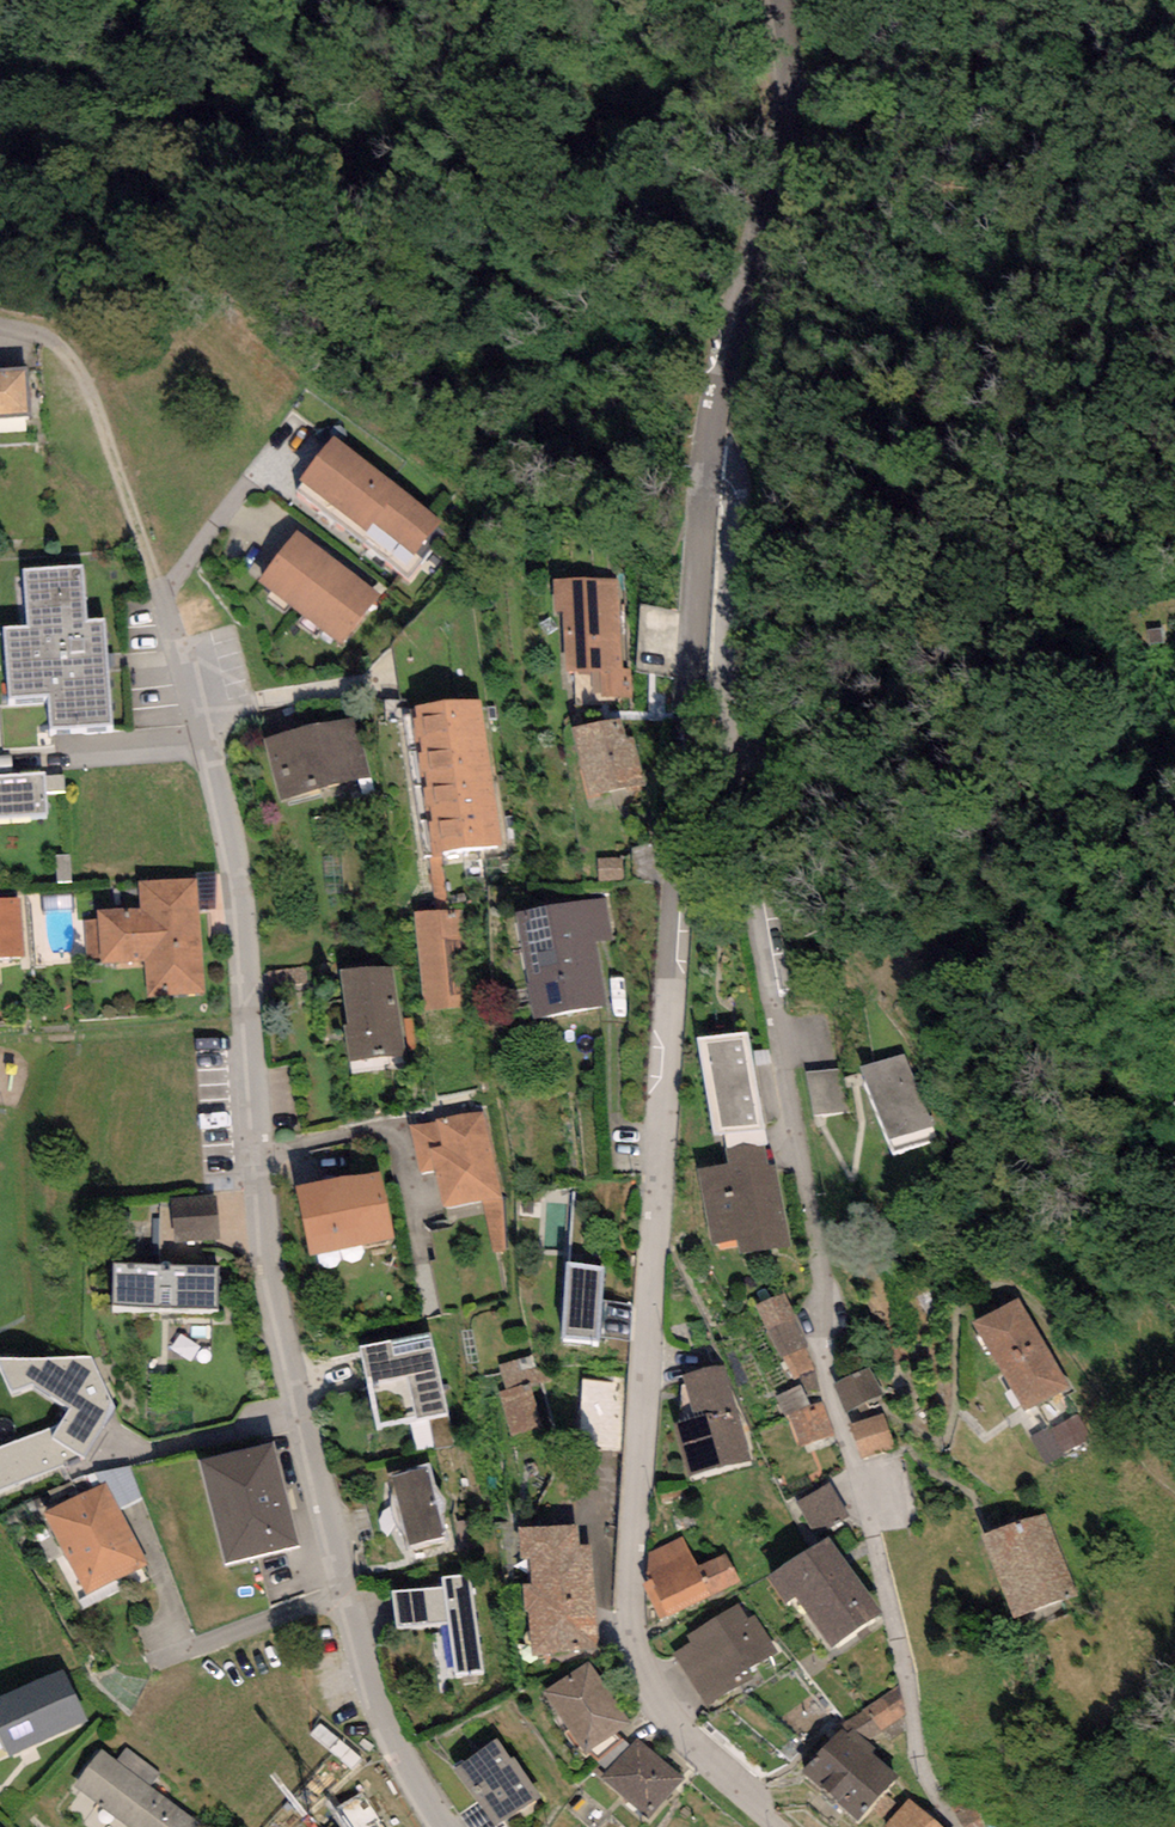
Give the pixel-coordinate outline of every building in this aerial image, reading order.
[(30,416),(29,368),(0,369),(0,417),(30,416)] [(441,519),(332,435),(298,479),(367,532),(374,523),(414,554),(441,519)] [(378,594),(295,530),(257,580),(340,644),(378,594)] [(82,567),(25,571),(30,625),(4,627),(10,698),(49,694),(52,728),(114,723),(105,618),(86,619),(82,567)] [(618,577),(554,580),(556,612),(564,612),(567,672),(589,671),(591,701),(632,699),(631,669),(622,670),(618,577)] [(482,696),(414,705),(433,852),(501,844),(482,696)] [(266,738),(282,799),(370,776),(354,714),(266,738)] [(621,716),(573,726),(589,799),(644,788),(633,737),(626,738),(621,716)] [(0,775),(0,817),(48,814),(45,772),(0,775)] [(140,907),(97,910),(98,920),(84,921),(86,957),(100,956),(100,962),(146,958),(148,997),(206,993),(197,877),(138,881),(140,907)] [(0,899),(0,958),(25,957),(21,898),(0,899)] [(607,898),(517,913),(535,1016),(606,1004),(596,943),(614,940),(607,898)] [(461,909),(414,914),(425,1008),(464,1004),(457,940),(464,940),(461,909)] [(394,965),(340,972),(347,1026),(343,1026),(347,1062),(405,1055),(394,965)] [(750,1031),(699,1038),(712,1135),(723,1135),(763,1128),(750,1031)] [(932,1125),(905,1053),(861,1069),(893,1153),(933,1138),(929,1126),(932,1125)] [(434,1121),(411,1126),(420,1172),(436,1168),(444,1209),(502,1197),(484,1108),(433,1118),(434,1121)] [(770,1164),(763,1128),(723,1135),(728,1164),(698,1169),(711,1244),(739,1239),(741,1252),(789,1243),(775,1163),(770,1164)] [(381,1172),(297,1188),(310,1256),(395,1239),(381,1172)] [(215,1195),(172,1199),(176,1244),(219,1240),(215,1195)] [(604,1266),(568,1263),(561,1337),(598,1340),(604,1266)] [(114,1264),(114,1307),(217,1308),(217,1265),(114,1264)] [(784,1293),(755,1306),(766,1331),(795,1318),(784,1293)] [(1017,1296),(976,1321),(973,1322),(1000,1368),(1045,1343),(1017,1296)] [(795,1318),(766,1331),(779,1359),(781,1358),(806,1347),(808,1346),(795,1318)] [(431,1331),(360,1347),(377,1428),(449,1412),(431,1331)] [(1072,1390),(1045,1343),(1000,1368),(1026,1416),(1072,1390)] [(806,1347),(781,1358),(792,1382),(817,1370),(806,1347)] [(545,1350),(499,1364),(506,1386),(497,1389),(511,1436),(547,1426),(535,1387),(554,1381),(545,1350)] [(0,1359),(0,1361),(11,1391),(32,1383),(70,1408),(58,1425),(0,1446),(0,1492),(83,1458),(115,1407),(90,1357),(0,1359)] [(673,1421),(689,1479),(752,1461),(725,1365),(684,1376),(695,1415),(673,1421)] [(871,1368),(834,1385),(847,1412),(884,1395),(871,1368)] [(625,1383),(584,1379),(578,1447),(620,1450),(625,1383)] [(801,1451),(835,1438),(821,1401),(787,1414),(801,1451)] [(885,1414),(851,1423),(861,1459),(894,1450),(885,1414)] [(274,1441),(199,1459),(225,1563),(300,1545),(274,1441)] [(389,1477),(409,1545),(448,1533),(428,1465),(389,1477)] [(106,1481),(42,1514),(84,1595),(148,1563),(106,1481)] [(830,1482),(797,1500),(814,1533),(848,1516),(830,1482)] [(1046,1511),(981,1534),(1011,1620),(1077,1597),(1046,1511)] [(578,1525),(519,1529),(521,1559),(530,1558),(532,1584),(524,1584),(526,1613),(530,1613),(533,1656),(598,1651),(591,1545),(580,1545),(578,1525)] [(829,1535),(767,1577),(785,1604),(796,1596),(831,1649),(883,1614),(829,1535)] [(648,1580),(643,1582),(660,1620),(739,1582),(725,1554),(700,1568),(684,1538),(649,1552),(648,1580)] [(444,1587),(392,1592),(396,1628),(449,1622),(455,1677),(482,1674),(472,1573),(443,1576),(444,1587)] [(691,1643),(673,1653),(705,1707),(756,1678),(751,1668),(778,1653),(756,1616),(749,1620),(739,1604),(686,1635),(691,1643)] [(630,1724),(589,1662),(544,1691),(586,1754),(630,1724)] [(87,1721),(64,1668),(0,1697),(0,1759),(87,1721)] [(898,1687),(842,1725),(852,1734),(855,1730),(866,1741),(906,1713),(898,1687)] [(804,1771),(829,1794),(870,1752),(874,1748),(866,1741),(855,1730),(852,1734),(842,1725),(815,1753),(819,1756),(804,1771)] [(637,1738),(602,1781),(649,1819),(684,1777),(637,1738)] [(454,1767),(493,1826),(495,1826),(503,1822),(540,1797),(514,1758),(511,1760),(497,1739),(454,1767)] [(101,1750),(74,1785),(129,1826),(194,1826),(198,1822),(150,1786),(160,1773),(127,1747),(116,1761),(101,1750)] [(870,1752),(829,1794),(858,1820),(898,1778),(870,1752)] [(889,1826),(941,1826),(908,1799),(886,1825),(889,1826)]
